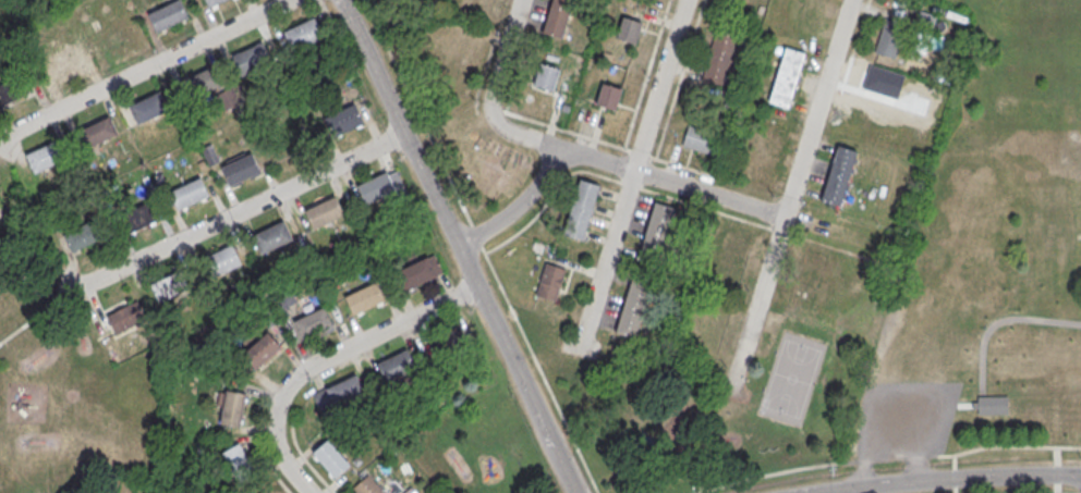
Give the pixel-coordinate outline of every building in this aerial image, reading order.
[(150,14),(181,0),(189,17),(158,32),(150,14)] [(209,9),(206,0),(229,0),(209,9)] [(544,34),(554,0),(575,0),(563,40),(544,34)] [(642,21),(620,15),(614,37),(636,44),(642,21)] [(284,33),(315,17),(324,36),(293,50),(284,33)] [(701,77),(720,85),(740,37),(720,29),(701,77)] [(109,34),(111,47),(121,46),(120,33),(109,34)] [(233,58),(264,42),(272,61),(241,75),(233,58)] [(788,108),(805,52),(785,46),(768,102),(788,108)] [(536,86),(554,91),(561,69),(542,64),(536,86)] [(182,83),(212,67),(221,86),(190,100),(182,83)] [(3,107),(0,100),(0,86),(26,74),(34,91),(3,107)] [(595,104),(615,110),(622,87),(602,82),(595,104)] [(130,107),(160,93),(169,110),(137,125),(130,107)] [(325,119),(355,104),(364,123),(333,137),(325,119)] [(78,132),(110,118),(118,136),(87,150),(78,132)] [(681,145),(713,155),(719,135),(687,125),(681,145)] [(27,156),(58,141),(66,160),(35,174),(27,156)] [(820,200),(841,206),(857,150),(836,144),(820,200)] [(222,168),(254,153),(262,172),(231,186),(222,168)] [(357,186),(389,172),(397,189),(366,204),(357,186)] [(171,193),(202,178),(209,196),(179,211),(171,193)] [(600,184),(580,178),(563,234),(584,240),(600,184)] [(305,211),(337,197),(344,214),(314,229),(305,211)] [(673,207),(654,201),(640,246),(659,252),(673,207)] [(119,218),(149,204),(158,221),(127,235),(119,218)] [(64,235),(95,221),(104,238),(72,252),(64,235)] [(255,236),(286,222),(294,239),(263,254),(255,236)] [(203,260),(233,246),(242,264),(210,279),(203,260)] [(398,272),(428,258),(437,275),(406,291),(398,272)] [(562,265),(541,265),(541,298),(562,298),(562,265)] [(151,285),(182,271),(191,288),(159,304),(151,285)] [(614,331),(635,338),(652,283),(631,276),(614,331)] [(345,298),(377,283),(385,301),(354,316),(345,298)] [(107,317),(137,303),(146,320),(116,334),(107,317)] [(293,323),(325,308),(332,326),(302,341),(293,323)] [(428,341),(460,326),(467,344),(437,359),(428,341)] [(282,346),(268,331),(247,350),(261,365),(282,346)] [(378,366),(409,350),(417,369),(387,383),(378,366)] [(326,390),(357,375),(365,393),(335,407),(326,390)] [(216,422),(241,426),(246,393),(221,389),(216,422)] [(635,445),(643,434),(655,441),(647,453),(635,445)] [(313,454),(328,441),(351,466),(336,480),(313,454)] [(255,464),(235,443),(220,457),(240,478),(255,464)] [(368,477),(382,492),(356,492),(353,490),(368,477)]
